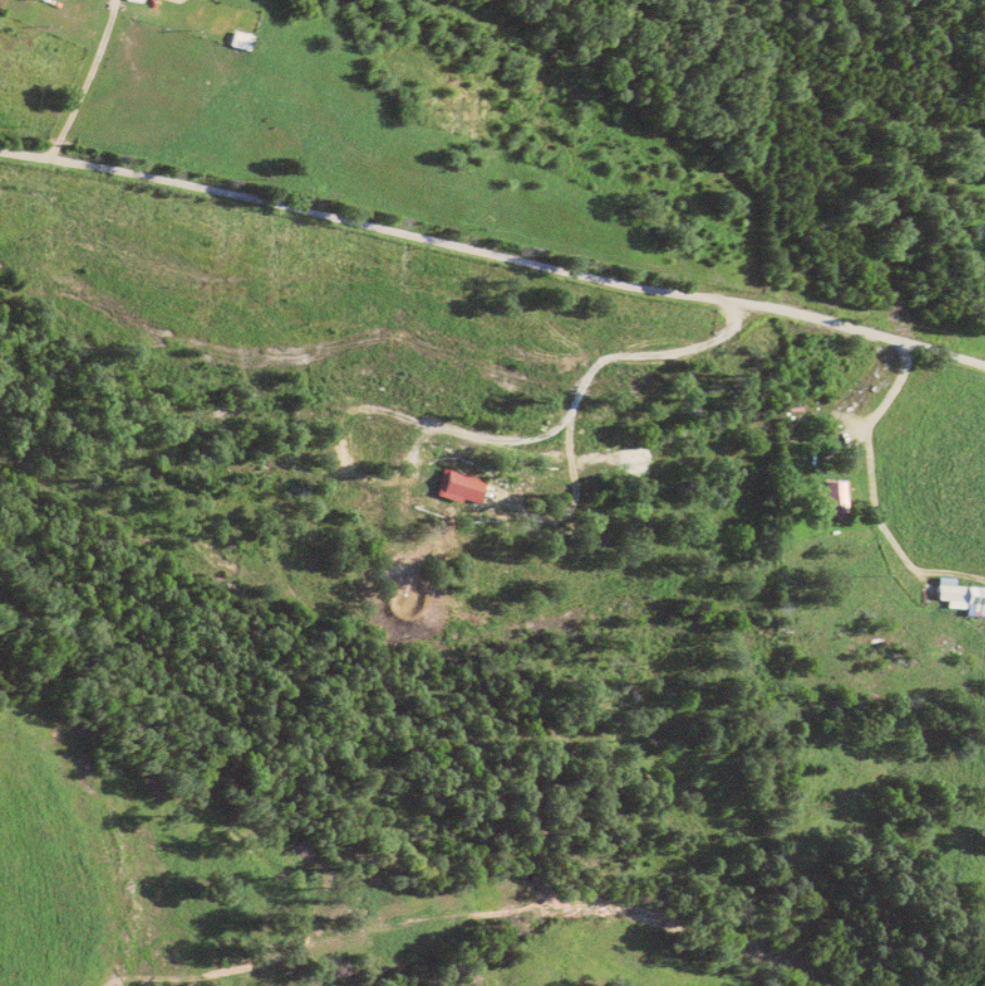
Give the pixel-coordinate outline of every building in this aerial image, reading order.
[(252,36),(233,30),(228,45),(247,51),(252,36)] [(437,495),(461,502),(463,498),(481,504),(487,481),(445,468),(437,495)] [(827,482),(829,513),(848,512),(846,481),(827,482)] [(940,585),(939,600),(949,600),(948,608),(968,609),(967,616),(984,617),(984,587),(940,585)]
